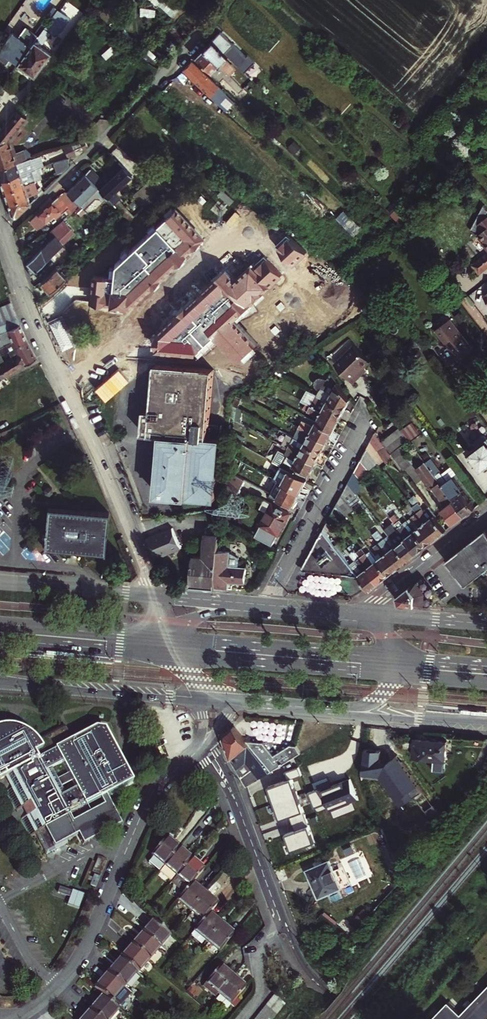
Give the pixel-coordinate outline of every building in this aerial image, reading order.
[(30,46),(17,63),(34,75),(50,53),(40,45),(50,33),(55,36),(67,20),(55,11),(48,21),(30,46)] [(30,46),(48,21),(44,18),(26,43),(30,46)] [(211,41),(228,57),(237,66),(247,56),(221,31),(211,41)] [(26,43),(11,32),(0,48),(0,58),(1,58),(3,56),(5,58),(7,56),(17,63),(30,46),(26,43)] [(203,50),(219,66),(228,57),(211,41),(203,50)] [(243,89),(219,66),(203,50),(195,57),(217,78),(220,74),(239,93),(243,89)] [(192,60),(183,69),(225,111),(234,102),(192,60)] [(12,152),(8,141),(19,126),(17,121),(19,119),(11,114),(0,129),(0,156),(12,152)] [(21,150),(13,153),(16,162),(24,160),(21,150)] [(16,162),(13,153),(12,152),(0,156),(0,168),(16,162)] [(51,162),(55,173),(61,171),(67,165),(64,157),(51,162)] [(32,169),(28,158),(24,160),(16,162),(0,168),(0,181),(32,169)] [(89,169),(85,174),(113,204),(115,206),(118,204),(116,202),(120,199),(113,193),(131,176),(118,163),(100,180),(89,169)] [(4,192),(35,181),(40,179),(36,168),(32,169),(0,181),(0,182),(4,192)] [(67,191),(80,204),(93,191),(110,208),(113,204),(85,174),(67,191)] [(28,195),(27,195),(33,190),(38,188),(35,181),(4,192),(5,196),(7,203),(28,195)] [(231,195),(219,184),(215,189),(227,199),(231,195)] [(59,196),(69,207),(74,203),(64,192),(59,196)] [(7,203),(12,217),(16,218),(31,203),(29,201),(28,195),(7,203)] [(42,206),(44,209),(35,217),(32,220),(39,228),(60,210),(63,213),(66,210),(70,214),(73,211),(69,207),(59,196),(58,196),(53,201),(50,198),(42,206)] [(132,218),(118,204),(115,206),(120,210),(129,220),(132,218)] [(484,205),(470,231),(479,237),(483,242),(480,244),(486,253),(470,266),(478,275),(486,268),(486,209),(484,205)] [(202,238),(175,209),(114,265),(113,277),(92,275),(89,301),(129,305),(202,238)] [(31,275),(63,243),(60,240),(66,234),(72,229),(64,220),(52,231),(56,236),(43,249),(42,247),(27,263),(31,275)] [(63,243),(69,237),(66,234),(60,240),(63,243)] [(289,235),(277,247),(293,264),(306,252),(289,235)] [(158,352),(199,355),(216,339),(239,362),(259,343),(237,319),(283,277),(265,257),(256,265),(254,263),(237,279),(228,269),(159,333),(158,352)] [(67,277),(73,271),(65,262),(59,268),(67,277)] [(42,282),(51,291),(67,277),(59,268),(58,267),(42,282)] [(353,284),(339,283),(338,297),(353,298),(353,284)] [(11,304),(0,308),(0,329),(7,344),(12,341),(7,330),(20,324),(11,304)] [(451,319),(437,330),(460,361),(474,350),(451,319)] [(27,340),(20,324),(7,330),(12,341),(15,347),(27,340)] [(15,347),(19,355),(24,365),(36,358),(27,340),(15,347)] [(8,351),(15,357),(19,355),(15,347),(12,341),(7,344),(0,348),(0,354),(8,351)] [(370,360),(356,347),(348,356),(361,375),(363,373),(360,370),(364,366),(370,360)] [(6,375),(24,365),(19,355),(15,357),(0,365),(0,366),(6,375)] [(348,356),(336,368),(352,384),(361,375),(348,356)] [(214,371),(212,371),(204,370),(156,366),(152,412),(146,412),(144,433),(144,435),(163,437),(158,495),(216,500),(221,442),(208,441),(211,407),(214,371)] [(287,372),(285,368),(276,373),(281,376),(287,372)] [(351,399),(332,372),(328,381),(325,389),(324,392),(321,397),(328,400),(345,409),(351,399)] [(325,389),(328,381),(323,378),(321,377),(319,378),(317,379),(316,380),(315,382),(315,385),(316,387),(317,388),(324,392),(325,389)] [(318,395),(312,406),(339,421),(345,409),(328,400),(321,397),(318,395)] [(339,421),(312,406),(306,403),(303,408),(320,417),(317,422),(334,431),(339,421)] [(304,421),(300,427),(328,442),(334,431),(317,422),(314,427),(304,421)] [(413,423),(403,431),(410,441),(412,443),(422,435),(413,423)] [(328,442),(300,427),(297,432),(308,438),(305,443),(322,452),(328,442)] [(401,428),(382,442),(391,454),(410,441),(403,431),(401,428)] [(295,438),(305,443),(308,438),(297,432),(295,438)] [(375,433),(372,440),(388,462),(394,457),(391,454),(382,442),(375,433)] [(295,438),(292,443),(302,449),(305,443),(295,438)] [(372,440),(368,448),(379,462),(382,466),(388,462),(372,440)] [(469,454),(481,471),(486,466),(486,441),(469,454)] [(292,443),(288,449),(316,463),(322,452),(305,443),(302,449),(292,443)] [(379,462),(368,448),(361,460),(369,470),(379,462)] [(316,463),(288,449),(286,454),(288,455),(282,466),(284,467),(287,469),(308,479),(316,463)] [(431,458),(426,462),(465,515),(476,507),(453,477),(447,481),(443,475),(431,458)] [(373,474),(369,470),(361,460),(355,471),(363,481),(373,474)] [(442,508),(454,524),(465,515),(426,462),(417,468),(433,489),(433,488),(446,505),(442,508)] [(284,467),(278,477),(282,479),(287,469),(284,467)] [(308,479),(287,469),(282,479),(278,477),(277,480),(301,492),(308,479)] [(355,471),(349,483),(356,493),(366,485),(363,481),(355,471)] [(238,494),(241,488),(244,482),(231,475),(225,487),(238,494)] [(301,492),(277,480),(269,494),(293,506),(301,492)] [(356,493),(349,483),(343,494),(349,503),(358,496),(356,493)] [(349,503),(343,494),(337,506),(343,515),(353,508),(349,503)] [(260,511),(267,515),(272,506),(264,502),(260,511)] [(425,523),(424,523),(430,531),(432,529),(437,537),(446,530),(430,508),(425,512),(419,504),(414,508),(417,513),(425,523)] [(267,515),(256,537),(272,545),(289,515),(272,506),(267,515)] [(343,515),(337,506),(332,515),(330,518),(337,526),(346,519),(343,515)] [(108,512),(47,507),(43,548),(105,553),(108,512)] [(421,527),(416,530),(427,545),(437,537),(432,529),(430,531),(424,523),(425,523),(417,513),(413,516),(421,527)] [(391,518),(399,528),(406,538),(407,537),(413,545),(411,546),(417,553),(427,545),(416,530),(411,534),(404,524),(396,514),(391,518)] [(416,530),(408,520),(404,524),(411,534),(416,530)] [(328,523),(324,530),(326,533),(332,528),(328,523)] [(216,588),(219,551),(221,527),(209,526),(209,527),(206,527),(205,536),(209,536),(207,559),(195,559),(193,586),(216,588)] [(402,542),(397,545),(409,560),(414,555),(417,553),(411,546),(413,545),(407,537),(406,538),(399,528),(394,531),(396,533),(402,542)] [(449,557),(467,583),(482,571),(484,574),(486,572),(486,528),(449,557)] [(174,529),(149,539),(158,560),(182,549),(174,529)] [(306,563),(302,571),(359,576),(351,565),(332,540),(326,533),(324,530),(311,554),(324,561),(320,571),(306,563)] [(385,539),(378,530),(373,534),(380,543),(385,539)] [(396,533),(391,537),(397,545),(402,542),(396,533)] [(387,553),(393,561),(395,560),(400,567),(409,560),(397,545),(392,549),(385,539),(380,543),(388,553),(387,553)] [(383,556),(378,560),(390,575),(400,567),(395,560),(393,561),(387,553),(388,553),(380,543),(375,546),(383,556)] [(371,591),(380,583),(374,576),(376,574),(370,567),(369,568),(355,550),(352,545),(349,548),(352,552),(350,554),(356,561),(351,565),(359,576),(362,579),(368,588),(371,591)] [(369,568),(370,567),(376,574),(374,576),(380,583),(390,575),(378,560),(373,564),(360,547),(355,550),(369,568)] [(231,551),(219,551),(216,588),(229,589),(230,582),(246,583),(247,568),(239,567),(239,562),(230,562),(231,551)] [(311,554),(306,563),(320,571),(324,561),(311,554)] [(449,557),(447,559),(465,584),(467,583),(449,557)] [(423,577),(399,596),(401,604),(430,606),(431,592),(427,592),(432,588),(423,577)] [(368,588),(362,579),(359,581),(366,590),(368,588)] [(48,857),(70,846),(69,844),(115,819),(108,808),(105,801),(135,785),(108,732),(96,730),(73,742),(66,728),(36,743),(32,738),(27,733),(21,730),(18,729),(11,727),(5,727),(0,728),(0,780),(5,778),(12,792),(7,795),(17,813),(22,811),(27,819),(22,821),(32,840),(37,837),(48,857)] [(271,772),(245,741),(234,727),(227,733),(225,740),(234,763),(247,787),(260,779),(271,772)] [(448,743),(415,740),(414,758),(446,761),(448,743)] [(245,741),(271,772),(296,757),(303,752),(301,750),(299,750),(296,748),(296,745),(292,744),(276,756),(265,743),(245,741)] [(397,756),(391,760),(381,759),(381,750),(365,749),(362,773),(379,775),(402,805),(422,790),(397,756)] [(275,803),(299,795),(293,779),(303,775),(300,767),(286,773),(288,780),(269,787),(275,803)] [(331,810),(359,800),(351,780),(324,791),(323,788),(309,793),(316,809),(329,804),(331,810)] [(307,819),(299,795),(275,803),(281,820),(291,817),(293,824),(307,819)] [(108,808),(115,819),(69,844),(81,838),(85,845),(121,825),(111,806),(108,808)] [(316,843),(307,819),(293,824),(296,831),(286,834),(292,851),(316,843)] [(177,852),(164,841),(150,859),(152,860),(147,866),(157,875),(163,869),(177,852)] [(177,852),(163,869),(175,879),(189,862),(177,852)] [(331,861),(309,870),(320,898),(351,886),(346,875),(338,878),(331,861)] [(104,865),(98,862),(94,873),(100,876),(104,865)] [(201,873),(189,862),(175,879),(171,885),(178,891),(177,893),(182,896),(191,886),(201,873)] [(95,892),(100,882),(94,879),(93,883),(88,881),(86,884),(91,887),(89,890),(95,892)] [(193,909),(203,896),(191,886),(182,896),(176,903),(188,914),(193,909)] [(71,891),(67,905),(79,908),(83,894),(71,891)] [(193,909),(188,914),(201,924),(207,917),(215,907),(203,896),(193,909)] [(192,934),(204,944),(218,927),(207,917),(201,924),(192,934)] [(152,923),(141,936),(158,950),(168,937),(152,923)] [(218,927),(204,944),(217,954),(231,938),(218,927)] [(141,936),(130,949),(147,963),(158,950),(141,936)] [(120,962),(136,975),(136,976),(147,963),(130,949),(120,962)] [(123,991),(136,975),(120,962),(107,977),(123,991)] [(214,999),(217,995),(232,978),(220,967),(201,988),(214,999)] [(103,1000),(110,1006),(112,1004),(119,1010),(122,1006),(123,1006),(131,997),(123,991),(107,977),(94,993),(103,1000)] [(232,978),(217,995),(230,1006),(245,989),(232,978)] [(460,1015),(453,1008),(457,1004),(452,999),(432,1018),(486,1018),(486,987),(460,1015)] [(275,996),(271,1001),(282,1011),(287,1006),(275,996)] [(94,1018),(114,1018),(119,1014),(110,1006),(103,1000),(90,1015),(94,1018)] [(282,1011),(271,1001),(267,1006),(278,1016),(282,1011)] [(263,1011),(272,1018),(276,1018),(278,1016),(267,1006),(263,1011)]
